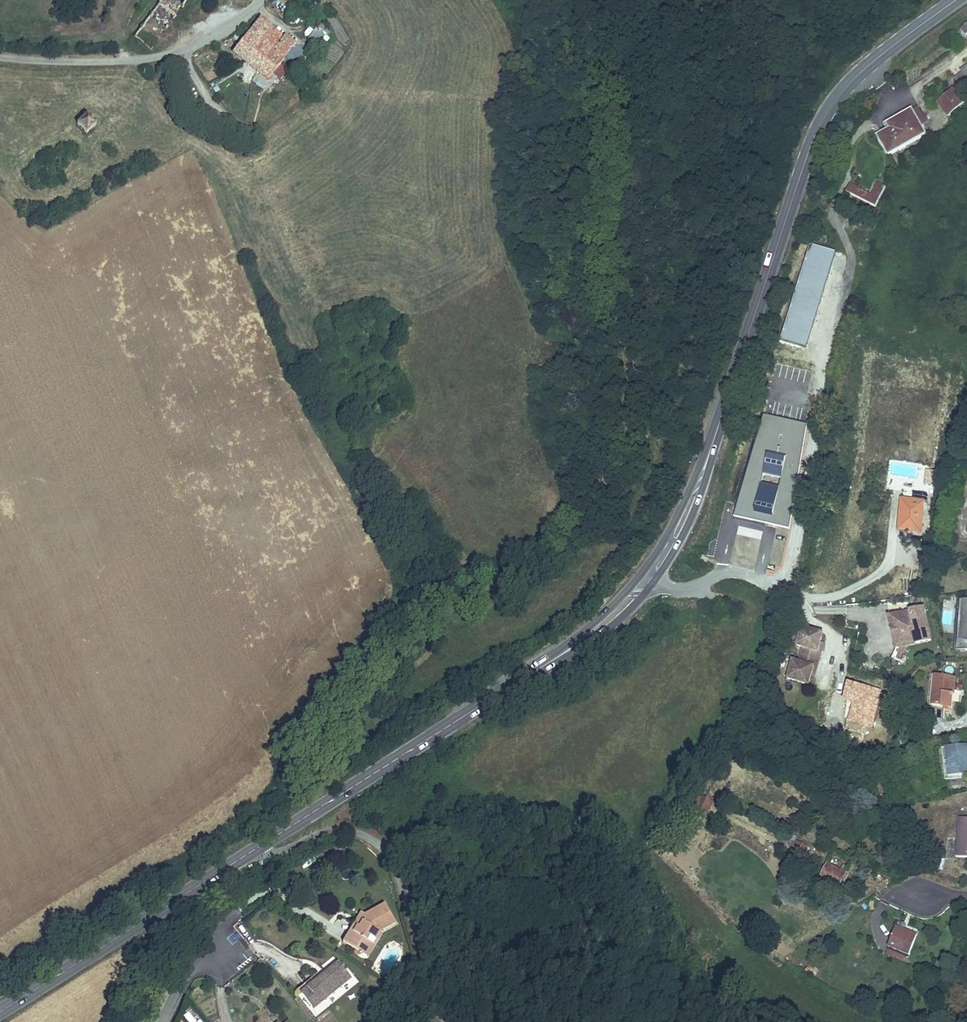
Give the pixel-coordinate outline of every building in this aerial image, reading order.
[(188,0),(162,0),(134,37),(150,51),(188,0)] [(285,57),(294,45),(295,44),(285,37),(284,39),(270,27),(271,26),(261,18),(251,32),(250,31),(233,53),(268,80),(285,59),(284,58),(285,57)] [(316,46),(325,36),(316,29),(308,39),(316,46)] [(966,36),(961,30),(956,35),(965,45),(966,43),(966,36)] [(294,64),(303,52),(294,45),(285,57),(294,64)] [(960,70),(962,73),(955,78),(965,91),(966,90),(966,65),(960,70)] [(947,100),(958,92),(956,89),(945,97),(947,100)] [(948,115),(965,101),(958,92),(947,100),(945,97),(938,103),(948,115)] [(926,123),(918,108),(912,111),(921,126),(923,125),(926,123)] [(889,156),(926,135),(922,128),(925,127),(923,125),(921,126),(912,111),(895,120),(898,126),(891,130),(879,137),(889,156)] [(96,125),(87,115),(77,124),(87,134),(96,125)] [(898,126),(895,120),(888,124),(891,130),(898,126)] [(873,197),(853,187),(852,190),(854,191),(852,195),(876,207),(886,187),(879,183),(873,197)] [(835,253),(810,246),(782,341),(807,349),(835,253)] [(861,361),(864,353),(852,349),(849,357),(861,361)] [(806,424),(765,415),(735,515),(790,528),(806,424)] [(934,482),(935,470),(918,468),(917,480),(934,482)] [(920,531),(922,507),(925,507),(927,493),(913,492),(913,500),(906,499),(904,514),(900,513),(899,529),(920,531)] [(966,563),(966,557),(966,556),(962,555),(958,556),(956,567),(958,570),(962,571),(966,569),(966,563)] [(960,598),(958,642),(966,643),(966,599),(960,598)] [(931,640),(924,608),(911,611),(912,619),(891,624),(897,648),(931,640)] [(912,619),(911,611),(889,617),(891,624),(912,619)] [(820,642),(823,633),(802,628),(797,646),(818,652),(820,642)] [(811,676),(813,666),(793,661),(788,679),(809,685),(811,676)] [(952,708),(956,677),(936,675),(933,706),(952,708)] [(946,747),(949,776),(966,774),(966,745),(946,747)] [(708,813),(713,802),(699,795),(695,805),(698,807),(708,813)] [(960,818),(958,839),(948,838),(946,859),(956,860),(957,858),(966,858),(966,819),(960,818)] [(807,846),(794,840),(796,837),(791,835),(787,844),(805,852),(807,846)] [(941,868),(942,860),(933,859),(932,866),(941,868)] [(839,888),(846,873),(844,872),(827,864),(821,879),(839,888)] [(380,931),(395,923),(385,903),(364,914),(364,915),(365,916),(358,927),(356,926),(345,943),(354,949),(355,949),(361,952),(361,953),(368,941),(372,943),(372,944),(374,941),(379,933),(380,931)] [(364,915),(364,914),(360,912),(353,924),(342,941),(345,943),(356,926),(358,927),(365,916),(364,915)] [(909,955),(917,935),(896,927),(888,947),(909,955)] [(368,956),(382,934),(382,933),(380,931),(379,933),(374,941),(372,944),(372,943),(368,941),(361,953),(362,953),(368,956)] [(906,962),(909,955),(888,947),(885,954),(906,962)] [(819,971),(822,966),(813,960),(809,965),(819,971)] [(321,976),(307,987),(320,1003),(351,977),(338,962),(321,976)] [(819,971),(809,965),(806,970),(815,976),(819,971)] [(321,976),(317,972),(298,988),(314,1008),(320,1003),(307,987),(321,976)] [(888,1007),(891,999),(883,996),(880,1004),(888,1007)]
